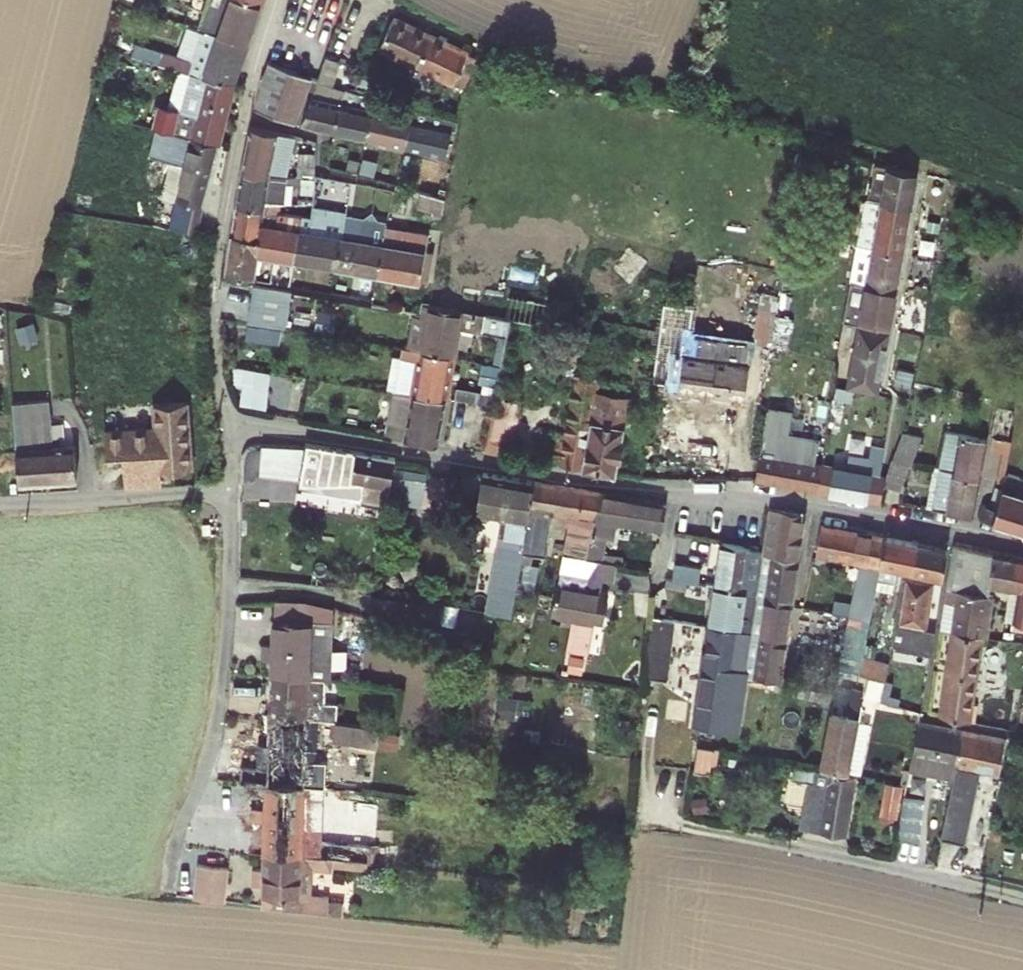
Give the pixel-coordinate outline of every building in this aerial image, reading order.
[(220,34),(249,44),(262,4),(251,0),(231,0),(228,9),(220,34)] [(214,4),(210,17),(207,28),(214,29),(213,31),(220,34),(228,9),(221,7),(214,4)] [(185,11),(181,22),(198,28),(199,25),(207,28),(210,17),(204,15),(197,15),(185,11)] [(462,69),(468,74),(470,75),(479,58),(396,19),(383,46),(455,82),(462,69)] [(181,22),(178,22),(177,31),(195,36),(197,31),(198,28),(181,22)] [(198,28),(197,31),(211,35),(213,31),(214,29),(207,28),(199,25),(198,28)] [(220,34),(206,76),(235,84),(249,44),(220,34)] [(196,62),(177,56),(174,63),(194,69),(196,62)] [(329,59),(323,80),(333,83),(333,85),(336,86),(341,63),(329,59)] [(314,80),(271,63),(265,82),(259,110),(297,124),(314,80)] [(204,93),(192,136),(219,144),(235,84),(206,76),(198,74),(194,90),(204,93)] [(333,83),(323,80),(321,87),(331,90),(333,85),(333,83)] [(331,90),(321,87),(319,95),(316,97),(304,124),(337,131),(344,102),(333,100),(336,86),(333,85),(331,90)] [(378,98),(358,93),(351,91),(347,103),(344,102),(337,131),(368,138),(378,98)] [(152,103),(146,124),(160,128),(182,134),(184,127),(176,124),(183,99),(163,94),(160,105),(152,103)] [(415,108),(378,98),(368,138),(408,147),(414,117),(415,108)] [(414,117),(408,147),(447,155),(453,126),(414,117)] [(253,126),(244,171),(286,178),(295,136),(253,126)] [(219,144),(192,136),(182,134),(160,128),(152,157),(172,162),(163,196),(174,199),(168,223),(197,227),(219,144)] [(361,152),(346,148),(341,168),(356,172),(361,152)] [(373,151),(366,149),(360,172),(368,174),(373,151)] [(316,165),(316,151),(301,151),(300,176),(315,177),(316,165)] [(401,179),(404,165),(398,163),(395,178),(401,179)] [(444,169),(430,165),(427,185),(440,188),(444,169)] [(886,187),(883,202),(914,208),(920,173),(889,166),(889,170),(881,169),(878,185),(886,187)] [(240,190),(237,206),(265,211),(266,203),(284,204),(288,178),(286,178),(244,171),(240,190)] [(443,196),(422,191),(421,197),(441,202),(443,196)] [(875,247),(906,254),(914,208),(883,202),(871,199),(861,245),(875,247)] [(265,211),(237,206),(233,234),(261,239),(263,223),(276,225),(278,211),(283,212),(284,204),(266,203),(265,211)] [(295,260),(336,266),(344,215),(345,213),(326,209),(322,234),(300,230),(295,260)] [(295,260),(300,230),(301,223),(303,214),(283,212),(278,211),(276,225),(263,223),(261,239),(259,255),(276,257),(295,260)] [(303,214),(301,223),(312,225),(314,215),(303,214)] [(378,273),(386,227),(387,223),(344,215),(336,266),(378,273)] [(931,232),(930,237),(942,239),(944,229),(932,226),(931,232)] [(429,235),(386,227),(378,273),(426,281),(428,273),(429,271),(432,252),(426,251),(429,235)] [(931,232),(919,230),(917,238),(930,241),(930,237),(931,232)] [(259,255),(261,239),(233,234),(228,272),(255,277),(259,255)] [(929,245),(941,247),(942,239),(930,237),(930,241),(929,245)] [(906,254),(875,247),(874,251),(864,249),(861,271),(870,272),(867,285),(899,290),(906,254)] [(699,266),(691,264),(689,273),(697,275),(699,266)] [(272,284),(274,273),(262,271),(261,281),(272,284)] [(899,290),(867,285),(859,283),(853,316),(861,318),(862,319),(893,325),(899,290)] [(272,288),(256,285),(250,324),(278,328),(288,330),(294,291),(290,291),(272,288)] [(658,332),(589,319),(586,332),(608,336),(657,346),(652,381),(680,385),(679,390),(746,401),(751,364),(710,358),(711,346),(689,342),(692,308),(662,304),(658,332)] [(422,314),(414,313),(408,349),(422,351),(430,306),(428,305),(423,305),(422,314)] [(511,318),(430,306),(422,351),(454,357),(460,326),(508,335),(511,318)] [(771,344),(776,311),(759,309),(754,340),(771,344)] [(907,319),(904,333),(921,336),(923,322),(907,319)] [(278,328),(250,324),(248,339),(275,343),(278,328)] [(880,395),(892,331),(861,325),(849,389),(880,395)] [(618,474),(630,398),(613,396),(598,393),(608,336),(586,332),(562,465),(618,474)] [(401,390),(448,397),(454,357),(422,351),(408,349),(404,349),(403,358),(406,359),(401,390)] [(503,365),(488,362),(485,383),(499,386),(503,365)] [(273,370),(232,366),(234,386),(244,389),(241,406),(270,410),(273,370)] [(616,381),(613,396),(630,398),(632,384),(616,381)] [(478,390),(460,387),(458,398),(477,401),(478,390)] [(484,387),(482,404),(491,405),(493,389),(484,387)] [(439,445),(448,397),(401,390),(392,438),(405,440),(439,445)] [(835,397),(831,418),(845,421),(849,400),(835,397)] [(514,402),(497,398),(496,405),(489,440),(488,446),(507,449),(514,402)] [(52,400),(14,402),(20,483),(77,479),(76,444),(51,446),(51,441),(55,441),(52,400)] [(194,472),(190,402),(157,404),(158,428),(138,429),(141,484),(161,483),(161,473),(194,472)] [(489,440),(496,405),(491,405),(482,404),(480,403),(474,437),(489,440)] [(1001,437),(1011,438),(1017,409),(1000,406),(994,435),(1001,437)] [(772,455),(778,412),(768,410),(758,480),(820,492),(824,464),(772,455)] [(949,432),(942,467),(956,469),(955,475),(982,480),(990,440),(949,432)] [(1015,439),(1011,438),(1001,437),(999,448),(1012,450),(1015,439)] [(359,499),(388,504),(398,458),(308,443),(304,470),(363,480),(359,499)] [(848,468),(824,464),(820,492),(868,500),(883,502),(888,475),(876,472),(878,459),(851,454),(848,468)] [(942,467),(933,508),(975,515),(982,480),(955,475),(956,469),(942,467)] [(529,516),(531,507),(535,481),(485,472),(478,510),(508,515),(504,536),(512,537),(509,555),(500,553),(488,612),(495,613),(512,616),(524,547),(529,516)] [(995,522),(1022,530),(1022,476),(1008,472),(1006,485),(1004,492),(999,509),(995,522)] [(600,492),(535,481),(531,507),(595,518),(600,492)] [(668,503),(600,492),(595,518),(593,527),(588,558),(604,561),(606,552),(608,538),(615,539),(618,522),(663,530),(668,503)] [(995,522),(999,509),(986,505),(981,517),(995,522)] [(765,554),(774,556),(800,560),(806,514),(772,509),(771,509),(765,550),(765,554)] [(545,519),(529,516),(524,547),(540,550),(545,519)] [(588,558),(593,527),(587,525),(585,533),(575,531),(571,555),(588,558)] [(879,580),(887,537),(824,527),(819,554),(864,563),(856,604),(836,601),(834,612),(853,615),(872,618),(874,608),(877,589),(879,580)] [(887,537),(879,580),(897,583),(900,568),(913,571),(919,544),(887,537)] [(759,592),(759,588),(765,554),(765,550),(723,544),(717,586),(759,592)] [(950,551),(919,544),(913,571),(911,578),(935,581),(944,582),(950,551)] [(958,545),(949,588),(990,595),(991,588),(1010,590),(1013,591),(1018,557),(962,547),(958,545)] [(625,555),(606,552),(604,561),(617,564),(623,565),(625,555)] [(589,653),(592,632),(596,611),(597,606),(604,577),(615,578),(617,564),(604,561),(588,558),(571,555),(565,554),(562,566),(560,565),(560,568),(590,574),(587,590),(558,585),(553,615),(572,618),(570,626),(566,649),(589,653)] [(759,592),(758,594),(793,601),(800,560),(774,556),(768,589),(759,588),(759,592)] [(1018,557),(1013,591),(1018,592),(1015,629),(1022,630),(1022,558),(1018,557)] [(677,563),(674,579),(690,582),(699,583),(701,567),(677,563)] [(925,641),(935,581),(911,578),(908,577),(898,636),(925,641)] [(690,582),(674,579),(668,578),(667,586),(689,589),(690,582)] [(759,592),(717,586),(712,626),(753,632),(758,594),(759,592)] [(957,604),(953,631),(984,636),(990,595),(949,588),(947,603),(957,604)] [(758,594),(753,632),(752,636),(787,642),(793,601),(758,594)] [(376,595),(372,614),(421,621),(424,602),(376,595)] [(276,601),(276,621),(328,622),(333,623),(333,607),(314,601),(276,601)] [(957,604),(947,603),(943,629),(953,631),(957,604)] [(604,608),(597,606),(596,611),(592,632),(601,633),(604,608)] [(872,618),(853,615),(847,647),(866,650),(872,618)] [(675,621),(661,619),(659,635),(672,637),(675,621)] [(321,680),(326,680),(328,622),(276,621),(275,646),(265,645),(265,661),(274,662),(273,678),(310,679),(321,680)] [(706,666),(747,672),(752,636),(753,632),(712,626),(706,666)] [(972,721),(984,636),(953,631),(942,715),(969,721),(972,721)] [(1017,635),(1004,633),(1003,639),(1022,641),(1022,637),(1017,636),(1017,635)] [(669,661),(672,637),(659,635),(650,634),(647,658),(669,661)] [(752,636),(747,672),(746,676),(781,682),(787,642),(752,636)] [(905,644),(894,642),(890,664),(887,682),(882,704),(894,706),(905,644)] [(874,678),(877,662),(864,660),(862,672),(861,675),(874,678)] [(890,664),(877,662),(874,678),(887,682),(890,664)] [(1008,675),(988,671),(985,688),(1004,691),(1008,675)] [(308,718),(310,679),(273,678),(272,716),(308,718)] [(340,681),(326,680),(321,680),(320,697),(339,698),(340,681)] [(882,684),(869,681),(866,700),(879,703),(882,684)] [(865,691),(849,688),(848,693),(837,691),(824,768),(851,772),(865,691)] [(338,721),(339,698),(320,697),(319,719),(338,721)] [(306,787),(308,718),(272,716),(270,768),(244,768),(243,783),(270,785),(306,787)] [(360,724),(338,721),(337,737),(359,738),(360,724)] [(959,766),(966,732),(920,724),(911,773),(955,782),(959,766)] [(1009,740),(966,732),(959,766),(1001,774),(1009,740)] [(698,746),(694,770),(708,772),(712,748),(698,746)] [(820,767),(797,763),(795,777),(811,781),(803,828),(848,836),(857,776),(819,770),(820,767)] [(961,769),(945,837),(965,842),(980,787),(983,774),(961,769)] [(910,780),(911,773),(902,771),(900,778),(910,780)] [(889,779),(882,814),(900,818),(907,782),(889,779)] [(270,785),(269,809),(268,822),(267,853),(303,854),(332,858),(346,859),(347,833),(304,827),(306,787),(270,785)] [(907,797),(898,843),(918,846),(925,800),(907,797)] [(268,822),(269,809),(256,809),(256,822),(268,822)] [(303,854),(267,853),(265,875),(258,875),(257,885),(266,885),(265,906),(329,913),(331,898),(331,894),(310,892),(312,870),(331,871),(331,865),(332,858),(303,854)] [(346,859),(332,858),(331,865),(366,869),(367,862),(346,859)] [(200,867),(197,899),(229,903),(233,870),(200,867)] [(266,885),(257,885),(256,906),(265,906),(266,885)] [(331,898),(329,913),(346,915),(347,900),(331,898)]
